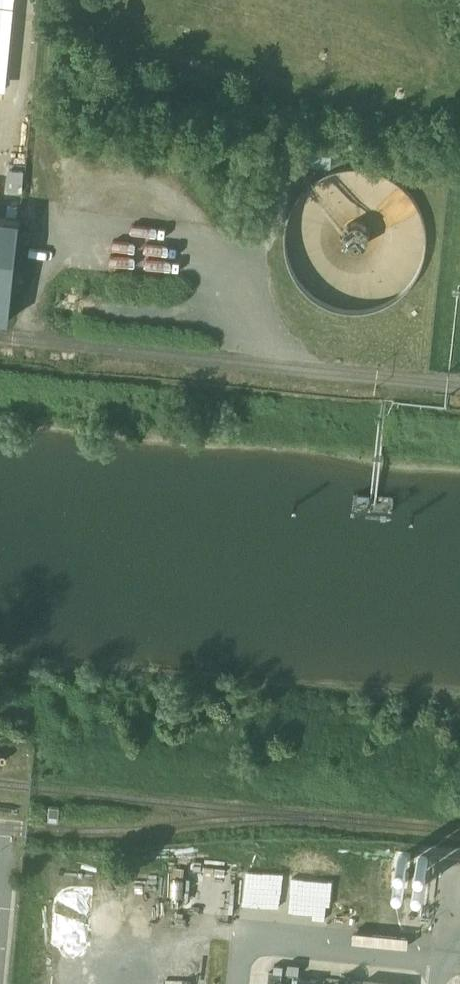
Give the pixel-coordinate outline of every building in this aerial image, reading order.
[(5,88),(10,0),(0,0),(0,87),(5,88)] [(296,151),(286,150),(286,159),(295,160),(296,151)] [(332,155),(306,152),(305,164),(331,167),(332,155)] [(419,221),(418,209),(401,181),(368,166),(333,168),(301,188),(288,215),(289,235),(295,245),(296,257),(335,275),(346,292),(345,278),(353,273),(364,272),(367,264),(378,257),(387,261),(406,249),(419,221)] [(0,217),(0,316),(9,317),(20,219),(0,217)] [(422,856),(420,857),(419,857),(418,858),(417,860),(417,861),(417,863),(417,864),(418,865),(419,866),(420,867),(422,867),(424,867),(425,867),(426,866),(427,865),(428,863),(428,862),(428,860),(427,859),(426,858),(425,857),(423,856),(422,856)] [(420,876),(418,877),(417,877),(416,878),(415,880),(415,881),(415,883),(415,884),(416,885),(417,886),(418,887),(420,887),(422,887),(423,887),(424,886),(425,885),(426,883),(426,882),(426,880),(425,878),(424,877),(423,877),(421,876),(420,876)] [(300,880),(298,916),(328,917),(329,881),(300,880)]
